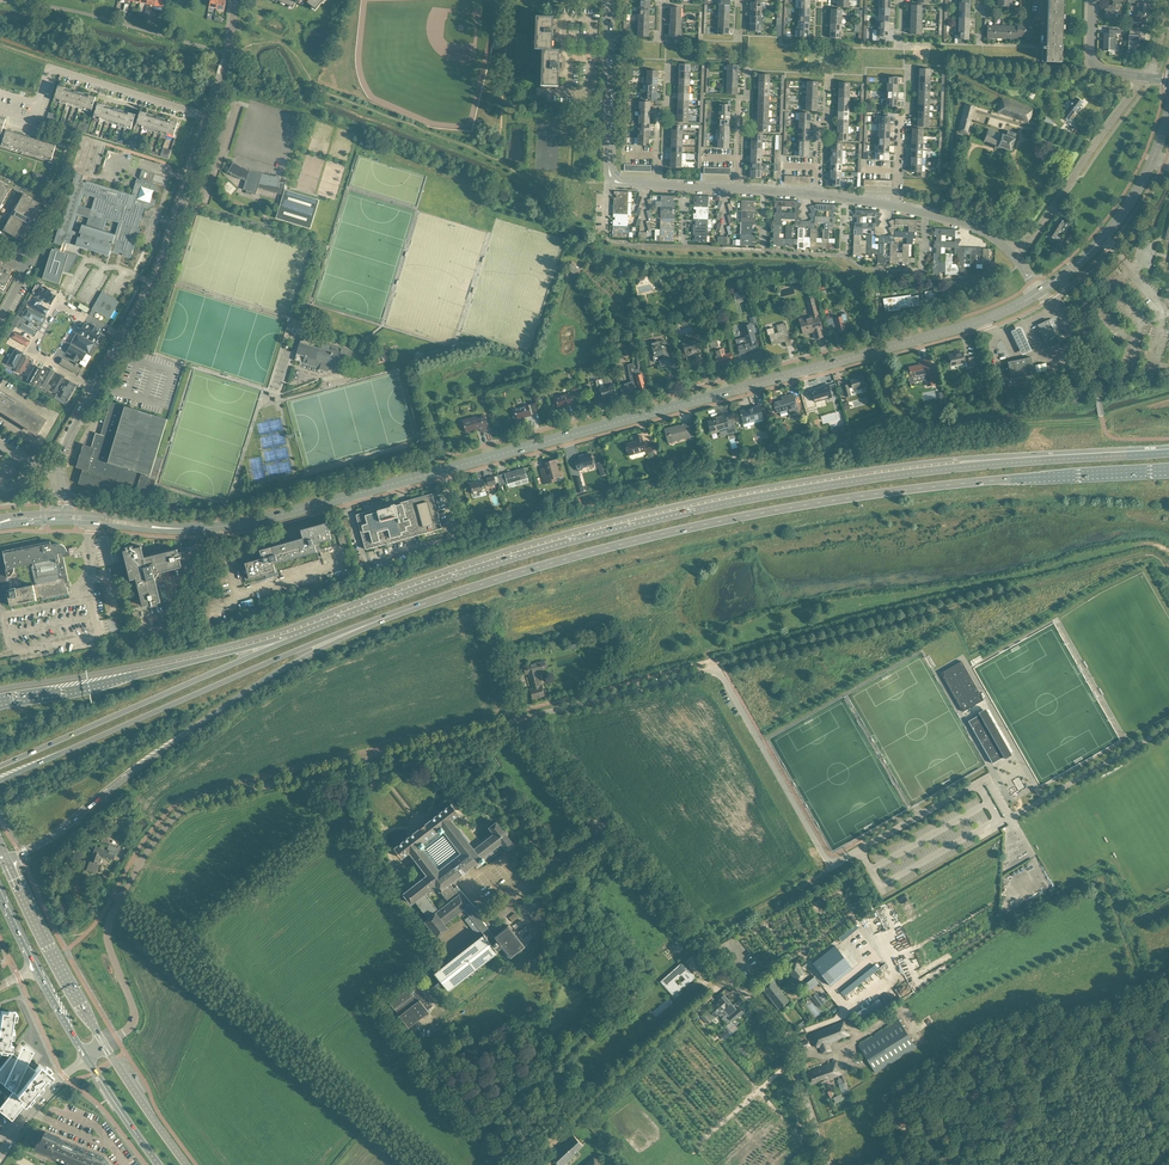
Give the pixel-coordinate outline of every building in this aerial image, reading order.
[(133,0),(126,0),(124,7),(123,13),(127,13),(129,4),(129,1),(133,2),(133,0)] [(218,0),(211,0),(209,7),(217,8),(218,0)] [(221,0),(218,0),(217,8),(224,10),(226,1),(221,0)] [(308,1),(307,2),(316,10),(324,0),(309,0),(308,1)] [(1042,61),(1046,61),(1061,62),(1063,0),(1048,0),(1047,24),(1047,42),(1046,42),(1045,42),(1045,46),(1043,46),(1043,51),(1042,61)] [(1106,5),(1105,18),(1116,19),(1117,7),(1122,7),(1122,2),(1113,1),(1113,6),(1106,5)] [(1150,8),(1149,8),(1149,4),(1151,5),(1151,4),(1138,3),(1137,7),(1140,7),(1139,16),(1136,16),(1136,22),(1139,22),(1139,23),(1141,23),(1141,22),(1144,23),(1144,17),(1149,17),(1150,8)] [(681,16),(682,8),(671,7),(670,15),(681,16)] [(681,24),(681,16),(670,15),(670,24),(681,24)] [(554,26),(552,26),(552,17),(537,17),(535,49),(543,50),(551,50),(551,35),(555,35),(555,36),(556,31),(556,30),(555,29),(555,28),(555,27),(554,26)] [(1024,36),(1025,23),(1017,23),(1017,26),(1018,26),(1017,36),(1024,36)] [(1033,24),(1025,23),(1024,36),(1032,37),(1033,24)] [(681,32),(681,24),(670,24),(670,32),(681,32)] [(761,32),(761,24),(750,24),(750,31),(760,32),(760,35),(765,35),(765,32),(761,32)] [(995,38),(995,25),(987,25),(987,38),(995,38)] [(1002,38),(1003,25),(995,25),(995,38),(1002,38)] [(873,29),(872,41),(885,41),(885,37),(889,37),(889,30),(878,29),(873,29)] [(1116,50),(1116,34),(1121,34),(1121,30),(1110,29),(1110,33),(1104,33),(1104,51),(1110,51),(1110,50),(1116,50)] [(809,41),(809,30),(798,30),(798,37),(803,37),(803,40),(809,41)] [(1145,40),(1146,32),(1130,31),(1128,47),(1128,48),(1128,49),(1128,54),(1134,54),(1135,42),(1140,42),(1140,40),(1145,40)] [(680,40),(681,32),(670,32),(670,40),(674,40),(674,43),(682,43),(682,40),(680,40)] [(969,40),(969,32),(958,32),(955,32),(955,35),(958,35),(958,39),(958,43),(965,44),(966,40),(967,40),(968,40),(969,40)] [(561,69),(562,64),(562,63),(562,62),(561,61),(561,60),(561,59),(558,59),(558,50),(551,50),(543,50),(541,86),(557,87),(557,68),(561,68),(561,69)] [(66,104),(71,89),(59,85),(54,100),(66,104)] [(79,108),(84,93),(71,89),(66,104),(79,108)] [(91,112),(96,97),(84,93),(79,108),(91,112)] [(1063,117),(1068,121),(1076,110),(1077,110),(1083,102),(1076,97),(1070,105),(1071,106),(1063,117)] [(897,106),(898,99),(887,99),(886,108),(890,108),(890,106),(897,106)] [(1002,99),(997,112),(1029,123),(1034,109),(1033,108),(1033,109),(1002,99)] [(106,122),(111,107),(98,103),(93,118),(106,122)] [(958,132),(966,134),(968,135),(972,119),(971,119),(974,106),(966,104),(958,132)] [(119,125),(123,110),(111,107),(106,122),(119,125)] [(131,129),(136,114),(123,110),(119,125),(131,129)] [(149,130),(153,115),(141,111),(136,126),(149,130)] [(1052,121),(1055,117),(1048,111),(1045,115),(1052,121)] [(161,133),(166,118),(153,115),(149,130),(161,133)] [(1053,122),(1047,117),(1044,121),(1051,126),(1053,122)] [(174,137),(178,122),(166,118),(161,133),(174,137)] [(683,124),(672,124),(672,132),(682,132),(683,124)] [(984,140),(998,146),(1011,151),(1017,134),(1008,131),(1006,136),(1002,134),(988,129),(984,140)] [(14,149),(19,134),(7,130),(2,145),(14,149)] [(27,153),(31,138),(19,134),(14,149),(27,153)] [(39,157),(44,141),(31,138),(27,153),(39,157)] [(51,160),(56,145),(44,141),(39,157),(51,160)] [(233,162),(228,172),(231,174),(236,176),(240,178),(245,180),(246,180),(243,189),(247,190),(246,193),(252,195),(253,192),(256,193),(258,188),(275,193),(278,194),(283,196),(281,201),(276,218),(311,229),(320,200),(287,190),(285,189),(286,183),(280,182),(280,176),(279,176),(276,176),(273,176),(270,175),(267,175),(264,174),(263,174),(262,173),(261,173),(260,173),(258,172),(256,171),(254,171),(252,170),(250,169),(248,169),(246,168),(244,167),(243,166),(241,165),(239,165),(233,162)] [(921,172),(922,165),(911,165),(911,172),(917,172),(917,177),(925,177),(925,173),(921,172)] [(88,173),(78,170),(77,173),(76,173),(63,214),(65,215),(64,219),(62,218),(54,243),(44,276),(61,281),(64,268),(70,270),(76,253),(66,250),(68,243),(109,256),(110,252),(118,254),(119,252),(123,253),(122,255),(131,258),(137,237),(140,229),(136,227),(138,219),(140,215),(142,207),(146,209),(154,204),(158,192),(154,184),(145,181),(146,180),(146,178),(142,177),(142,179),(141,180),(137,178),(136,183),(134,187),(132,195),(88,181),(86,180),(88,173)] [(10,189),(8,188),(9,186),(0,181),(0,208),(10,189)] [(613,203),(628,203),(628,192),(614,191),(614,194),(616,194),(616,198),(614,198),(613,203)] [(24,239),(42,207),(39,206),(41,203),(24,194),(14,210),(12,214),(3,230),(20,240),(22,237),(24,239)] [(656,201),(655,206),(661,207),(675,208),(675,203),(673,202),(673,198),(675,199),(676,196),(661,195),(661,196),(661,201),(656,201)] [(708,207),(708,196),(694,196),(694,198),(696,198),(696,202),(694,202),(694,207),(708,207)] [(756,200),(742,200),(741,211),(756,212),(756,207),(754,207),(754,202),(756,203),(756,200)] [(795,210),(796,202),(796,201),(775,200),(774,208),(777,208),(777,212),(781,213),(782,206),(795,207),(795,213),(795,210)] [(1070,204),(1066,202),(1061,209),(1069,214),(1070,206),(1070,204)] [(631,213),(631,208),(628,208),(628,203),(613,203),(613,214),(628,215),(636,215),(636,213),(631,213)] [(836,212),(836,205),(815,204),(815,205),(815,210),(829,211),(828,217),(833,217),(834,212),(836,212)] [(675,210),(675,208),(661,207),(661,218),(675,219),(675,214),(673,214),(673,210),(675,210)] [(708,219),(708,207),(694,207),(694,209),(696,210),(696,214),(694,214),(693,218),(708,219)] [(855,210),(854,217),(857,218),(856,223),(862,223),(863,217),(875,217),(875,223),(875,220),(876,212),(876,211),(855,210)] [(755,214),(756,212),(741,211),(741,222),(755,223),(755,218),(753,218),(753,214),(755,214)] [(795,218),(795,213),(781,213),(777,212),(774,212),(774,220),(776,220),(776,225),(781,225),(781,219),(794,219),(795,219),(795,218)] [(627,226),(628,215),(613,214),(613,216),(615,216),(615,220),(613,220),(612,225),(627,226)] [(836,225),(836,217),(833,217),(828,217),(815,216),(815,221),(815,222),(824,223),(824,229),(829,229),(833,229),(833,225),(836,225)] [(675,221),(675,219),(661,218),(660,230),(674,230),(674,225),(672,225),(672,221),(675,221)] [(707,230),(708,219),(693,218),(693,221),(696,221),(696,225),(693,225),(693,230),(707,230)] [(1059,218),(1056,223),(1048,235),(1058,241),(1060,238),(1057,235),(1060,230),(1065,232),(1069,225),(1059,218)] [(895,219),(895,220),(895,225),(909,225),(908,231),(908,232),(916,232),(916,220),(895,219)] [(755,225),(755,223),(741,222),(740,234),(755,234),(755,229),(753,229),(753,225),(755,225)] [(854,223),(854,230),(856,230),(856,235),(860,235),(862,235),(862,229),(875,229),(875,228),(875,223),(862,223),(854,223)] [(629,226),(627,226),(612,225),(612,231),(615,231),(614,235),(612,235),(612,237),(629,238),(629,226)] [(781,225),(776,225),(774,225),(773,246),(781,246),(781,243),(785,244),(785,239),(783,238),(779,238),(780,225),(781,225)] [(786,225),(785,239),(785,244),(785,246),(793,246),(793,244),(798,244),(798,239),(791,239),(792,225),(786,225)] [(804,242),(804,228),(798,228),(798,239),(798,244),(797,249),(805,249),(805,247),(810,247),(810,242),(804,242)] [(816,229),(814,228),(810,228),(810,242),(810,247),(810,249),(817,250),(817,247),(822,247),(822,242),(816,242),(816,229)] [(828,243),(829,229),(824,229),(823,229),(822,242),(822,247),(822,250),(829,250),(830,248),(834,248),(834,250),(835,240),(833,240),(833,243),(828,243)] [(955,235),(955,229),(934,229),(934,236),(937,236),(936,241),(941,241),(941,234),(955,235)] [(674,235),(674,230),(660,230),(660,236),(657,236),(657,241),(660,241),(674,242),(674,239),(672,239),(672,235),(674,235)] [(707,242),(707,230),(693,230),(693,235),(695,235),(695,239),(693,239),(693,241),(707,242)] [(916,232),(908,232),(908,231),(895,231),(895,236),(895,237),(907,238),(906,244),(909,244),(913,244),(913,239),(915,239),(916,235),(915,235),(915,232),(916,232)] [(755,240),(755,234),(740,234),(740,240),(736,240),(736,245),(754,246),(754,243),(752,243),(752,239),(755,240)] [(1066,246),(1072,236),(1068,234),(1062,244),(1066,246)] [(865,254),(866,235),(863,235),(863,236),(864,238),(866,238),(865,244),(859,244),(860,235),(856,235),(854,235),(853,256),(860,256),(860,254),(865,254)] [(878,244),(872,244),(872,235),(866,235),(865,254),(865,256),(872,257),(873,254),(878,254),(878,249),(878,244)] [(955,242),(955,241),(941,241),(936,241),(934,241),(934,248),(936,248),(936,253),(940,254),(945,254),(945,247),(954,247),(954,246),(955,242)] [(884,256),(884,243),(878,243),(878,244),(878,249),(878,254),(877,263),(880,263),(880,264),(884,264),(884,262),(890,262),(890,257),(884,256)] [(896,243),(894,243),(890,243),(890,257),(890,262),(890,263),(893,263),(893,264),(897,264),(897,262),(902,262),(902,252),(896,252),(896,243)] [(908,257),(909,244),(906,244),(902,244),(902,252),(902,262),(902,264),(905,264),(905,265),(909,265),(909,263),(914,263),(914,265),(915,258),(908,257)] [(989,262),(989,249),(983,248),(983,255),(982,255),(982,268),(982,269),(983,269),(989,270),(990,267),(995,267),(995,262),(989,262)] [(945,263),(939,262),(940,254),(936,253),(933,253),(933,274),(940,274),(940,272),(945,272),(945,263)] [(951,267),(952,254),(945,254),(945,263),(945,272),(945,274),(948,274),(952,274),(957,274),(958,267),(957,267),(951,267)] [(958,254),(957,267),(958,267),(957,274),(960,274),(960,275),(965,275),(970,275),(970,274),(970,267),(964,267),(964,254),(958,254)] [(976,268),(976,255),(973,255),(970,255),(970,267),(970,274),(973,274),(973,275),(977,275),(982,275),(983,269),(982,269),(982,268),(976,268)] [(4,263),(0,262),(0,288),(4,290),(12,275),(10,274),(13,269),(4,263)] [(572,263),(567,268),(576,276),(581,271),(572,263)] [(38,281),(31,293),(35,296),(36,295),(41,287),(42,283),(38,281)] [(41,287),(36,295),(51,304),(56,296),(50,292),(52,290),(45,287),(44,289),(41,287)] [(745,290),(734,293),(735,300),(747,297),(745,290)] [(935,290),(925,292),(926,301),(936,300),(935,290)] [(109,319),(119,302),(107,295),(102,293),(92,310),(109,319)] [(34,295),(31,294),(27,300),(27,301),(25,305),(27,306),(34,295)] [(911,295),(883,298),(883,299),(884,304),(888,304),(888,306),(889,311),(900,310),(900,306),(909,305),(919,304),(918,295),(911,296),(911,295)] [(40,304),(42,301),(34,296),(28,306),(46,316),(50,309),(40,304)] [(812,316),(800,319),(804,334),(811,332),(811,331),(813,330),(816,339),(823,337),(821,329),(822,329),(818,314),(818,315),(814,302),(813,298),(807,299),(809,304),(812,316)] [(27,306),(25,305),(23,304),(17,314),(19,315),(21,316),(27,306)] [(45,317),(30,308),(27,307),(22,317),(30,322),(32,319),(42,324),(45,317)] [(16,327),(21,316),(19,315),(17,314),(12,324),(13,325),(16,327)] [(826,318),(827,320),(828,325),(832,324),(834,330),(838,329),(839,332),(846,330),(842,316),(835,318),(835,316),(826,318)] [(1059,341),(1049,320),(1038,325),(1048,346),(1049,348),(1060,343),(1059,341)] [(33,336),(36,331),(23,323),(20,328),(33,336)] [(85,323),(79,333),(95,342),(96,343),(96,344),(98,345),(99,346),(105,335),(101,332),(101,333),(96,330),(97,328),(92,325),(91,327),(85,323)] [(768,335),(769,335),(772,345),(785,341),(786,346),(791,345),(786,325),(786,324),(785,323),(776,325),(778,332),(774,333),(773,327),(766,329),(768,335)] [(745,336),(735,339),(741,357),(740,354),(747,352),(747,351),(757,348),(754,336),(755,336),(752,324),(739,328),(742,327),(745,336)] [(10,337),(16,327),(13,325),(7,335),(10,337)] [(1020,327),(1011,331),(1022,355),(1032,351),(1020,327)] [(31,340),(15,331),(12,337),(28,346),(31,340)] [(95,344),(77,334),(71,343),(90,353),(95,344)] [(353,351),(337,346),(303,336),(295,361),(328,371),(330,364),(337,366),(340,356),(350,359),(353,351)] [(695,355),(702,353),(698,339),(683,343),(683,345),(681,346),(682,350),(684,350),(688,364),(690,370),(698,367),(695,355)] [(723,364),(719,349),(719,347),(717,339),(707,342),(709,348),(714,347),(717,356),(715,356),(717,366),(723,364)] [(668,354),(665,340),(659,342),(659,340),(651,342),(651,344),(647,345),(650,355),(654,354),(654,356),(658,356),(660,367),(671,364),(670,358),(668,358),(667,355),(668,354)] [(71,358),(78,362),(80,359),(82,360),(86,352),(71,344),(67,352),(72,355),(71,358)] [(99,347),(99,346),(98,345),(96,344),(90,354),(92,356),(98,346),(99,347)] [(723,348),(719,349),(723,364),(730,362),(729,361),(733,360),(731,353),(727,354),(727,353),(725,354),(723,348)] [(15,349),(7,364),(14,368),(23,353),(15,349)] [(86,367),(92,356),(90,354),(86,352),(82,360),(80,364),(83,365),(86,367)] [(964,359),(964,356),(963,352),(949,355),(951,366),(967,362),(968,366),(972,365),(971,357),(967,358),(967,359),(964,359)] [(25,355),(16,372),(21,375),(31,358),(25,355)] [(1035,375),(1031,357),(1008,362),(1011,379),(1035,375)] [(935,385),(931,364),(930,359),(923,360),(924,365),(921,366),(921,365),(909,367),(911,377),(921,375),(921,374),(927,373),(929,385),(928,386),(935,385)] [(78,374),(81,369),(63,360),(60,364),(78,374)] [(635,375),(636,375),(635,369),(633,363),(627,364),(629,376),(631,382),(619,385),(622,394),(635,391),(635,390),(639,389),(635,375)] [(1047,370),(1046,363),(1035,365),(1036,373),(1047,370)] [(25,378),(23,380),(33,386),(42,370),(35,366),(28,378),(25,376),(25,378)] [(49,367),(39,385),(45,389),(55,371),(49,367)] [(642,374),(641,374),(639,368),(635,369),(636,375),(635,375),(639,389),(645,388),(642,374)] [(11,374),(11,375),(15,377),(16,376),(23,380),(25,378),(13,371),(11,374)] [(60,374),(51,391),(56,393),(65,377),(60,374)] [(607,376),(604,377),(609,396),(616,394),(614,383),(612,384),(611,381),(609,380),(608,380),(607,376)] [(864,381),(865,381),(864,380),(863,376),(858,377),(858,379),(851,381),(852,385),(848,386),(848,384),(843,386),(846,397),(851,395),(849,389),(856,387),(857,390),(866,387),(865,384),(864,381)] [(604,377),(601,378),(603,386),(600,387),(602,398),(609,396),(604,377)] [(56,396),(54,398),(66,405),(77,385),(68,380),(66,383),(64,382),(59,391),(61,392),(60,395),(57,394),(56,396)] [(35,384),(33,386),(44,392),(45,390),(35,384)] [(45,390),(44,392),(54,398),(56,396),(49,392),(52,386),(49,384),(45,390)] [(832,397),(830,390),(828,384),(822,386),(823,388),(818,390),(818,389),(812,390),(812,393),(813,394),(815,402),(815,401),(824,398),(824,399),(832,397)] [(37,433),(45,420),(0,391),(0,410),(37,433)] [(555,397),(557,402),(558,407),(564,406),(564,405),(567,404),(567,406),(572,404),(569,394),(555,397)] [(799,413),(795,400),(794,394),(788,396),(786,396),(782,397),(783,400),(774,403),(777,413),(789,409),(791,415),(799,413)] [(156,456),(167,420),(125,407),(125,406),(111,402),(101,435),(100,440),(95,438),(96,433),(92,445),(84,442),(76,467),(83,469),(79,483),(114,494),(116,488),(133,493),(134,489),(137,489),(136,491),(152,496),(163,459),(156,456)] [(515,414),(514,414),(513,415),(513,416),(513,417),(513,418),(514,418),(514,419),(515,419),(516,419),(517,419),(523,417),(526,416),(526,417),(531,416),(530,415),(534,414),(539,413),(536,403),(531,404),(531,405),(528,406),(528,405),(514,409),(516,413),(515,414)] [(744,424),(753,421),(763,419),(759,406),(741,411),(741,414),(741,416),(742,416),(744,424)] [(737,431),(732,415),(725,417),(725,416),(726,416),(726,415),(714,419),(714,420),(704,423),(705,423),(706,426),(709,425),(711,431),(715,429),(715,430),(720,429),(722,435),(737,431)] [(488,429),(487,424),(485,416),(477,419),(476,417),(462,421),(466,433),(477,429),(477,427),(479,426),(480,432),(488,429)] [(694,438),(691,428),(690,423),(683,424),(682,425),(682,426),(674,428),(673,427),(676,426),(664,429),(665,433),(666,433),(669,445),(670,445),(668,441),(681,437),(682,439),(690,437),(689,435),(693,434),(694,439),(694,438)] [(626,447),(627,448),(629,455),(645,451),(646,452),(648,452),(649,457),(654,456),(653,450),(651,443),(644,445),(642,436),(636,437),(638,442),(633,444),(633,442),(626,444),(627,447),(626,447)] [(582,468),(594,464),(591,453),(578,457),(578,458),(574,460),(577,471),(583,469),(582,468)] [(561,477),(558,465),(556,459),(546,462),(548,469),(550,469),(551,474),(546,475),(544,468),(540,469),(544,485),(557,481),(556,478),(561,477)] [(527,478),(526,473),(524,468),(504,473),(507,484),(527,478)] [(478,482),(470,484),(473,494),(479,492),(486,490),(485,486),(488,485),(489,486),(491,485),(496,484),(496,483),(499,482),(497,476),(494,477),(494,476),(486,478),(487,481),(484,482),(484,481),(479,483),(478,482)] [(584,487),(587,479),(581,477),(578,485),(584,487)] [(415,498),(408,500),(417,535),(418,535),(419,535),(425,533),(426,532),(426,531),(434,529),(434,530),(435,530),(441,529),(442,528),(440,522),(439,521),(436,522),(435,520),(436,520),(438,518),(439,518),(435,504),(434,504),(431,504),(431,502),(433,501),(434,500),(433,494),(431,493),(425,495),(425,496),(425,497),(417,499),(415,498)] [(417,535),(408,500),(403,502),(403,501),(402,501),(401,503),(400,504),(400,503),(399,503),(398,503),(397,503),(397,504),(397,505),(395,505),(395,504),(394,504),(391,505),(390,506),(372,511),(370,510),(369,510),(370,511),(365,512),(364,512),(357,514),(356,515),(365,549),(366,549),(375,547),(374,546),(379,545),(379,546),(380,546),(381,544),(391,541),(391,542),(393,542),(413,537),(413,536),(417,535)] [(348,518),(341,519),(344,532),(351,531),(348,518)] [(286,542),(286,543),(273,546),(260,550),(260,549),(260,550),(262,558),(258,559),(246,563),(245,562),(245,563),(249,579),(250,579),(262,576),(263,576),(263,575),(269,574),(270,577),(277,575),(277,572),(276,572),(274,564),(278,563),(288,560),(290,559),(291,559),(304,556),(316,552),(317,552),(316,548),(320,548),(318,543),(318,542),(331,539),(327,522),(327,523),(314,526),(313,526),(314,526),(301,529),(303,538),(299,539),(286,543),(286,542)] [(10,602),(11,606),(37,600),(36,598),(42,597),(43,599),(68,594),(69,598),(70,598),(67,587),(71,586),(70,582),(69,582),(64,557),(71,556),(70,550),(67,551),(66,549),(65,547),(63,545),(61,544),(58,543),(56,543),(51,544),(51,543),(51,542),(50,543),(4,553),(4,552),(3,552),(3,553),(0,554),(0,604),(10,602)] [(177,549),(144,557),(142,545),(135,547),(135,548),(134,548),(133,545),(126,547),(127,550),(123,551),(130,580),(135,579),(142,607),(149,605),(149,604),(150,604),(151,607),(158,605),(157,602),(161,601),(155,579),(159,573),(182,567),(181,561),(180,561),(180,560),(183,559),(181,552),(178,553),(177,549)] [(339,565),(286,579),(289,590),(341,576),(339,565)] [(120,566),(110,569),(112,578),(116,577),(123,576),(120,566)] [(274,583),(253,588),(256,599),(277,593),(274,583)] [(251,593),(244,595),(246,602),(253,600),(251,593)] [(540,686),(536,671),(546,669),(544,661),(524,666),(526,674),(528,673),(532,688),(530,689),(532,699),(544,695),(542,686),(540,686)] [(941,673),(963,712),(984,700),(962,661),(941,673)] [(985,711),(979,714),(980,716),(977,718),(976,716),(968,721),(992,763),(1000,759),(999,758),(1003,756),(1003,757),(1009,754),(985,711)] [(541,725),(546,731),(550,728),(545,722),(541,725)] [(492,831),(479,842),(458,815),(459,814),(451,804),(394,848),(402,858),(410,852),(427,875),(403,893),(411,903),(415,901),(428,919),(425,921),(437,937),(448,928),(444,924),(464,909),(469,916),(465,920),(476,934),(481,931),(484,934),(434,973),(441,981),(438,982),(434,985),(436,988),(441,985),(442,983),(448,991),(498,952),(497,951),(502,947),(510,957),(511,957),(525,946),(508,925),(494,936),(486,926),(489,924),(490,925),(489,924),(490,923),(487,920),(485,921),(477,910),(478,910),(457,885),(456,885),(457,886),(454,889),(450,883),(479,860),(482,863),(485,860),(503,845),(506,849),(513,844),(507,836),(508,835),(508,834),(508,833),(508,832),(508,831),(508,830),(507,830),(506,829),(505,829),(504,829),(503,829),(503,830),(496,822),(489,827),(492,831)] [(147,824),(142,818),(136,824),(141,829),(147,824)] [(110,844),(107,850),(96,846),(91,861),(90,861),(87,870),(96,874),(99,864),(98,864),(98,862),(101,855),(114,860),(117,853),(119,854),(121,848),(120,848),(110,844)] [(513,922),(518,917),(515,913),(509,917),(513,922)] [(791,934),(786,920),(779,923),(784,936),(791,934)] [(834,945),(812,962),(830,985),(852,967),(834,945)] [(808,975),(796,960),(790,966),(792,968),(789,971),(798,982),(808,975)] [(688,982),(694,977),(682,964),(662,981),(671,991),(672,990),(675,994),(686,984),(683,981),(678,986),(674,981),(681,974),(688,982)] [(405,985),(387,999),(396,1011),(400,1015),(399,1016),(409,1028),(429,1012),(427,1010),(433,1006),(412,979),(405,985)] [(773,979),(762,988),(769,997),(779,1009),(789,1000),(785,996),(780,988),(781,988),(780,987),(777,983),(773,979)] [(807,982),(804,984),(809,990),(812,988),(807,982)] [(695,988),(686,996),(688,998),(697,991),(695,988)] [(705,1013),(701,1016),(708,1024),(711,1020),(715,1016),(716,1016),(721,1012),(724,1016),(722,1018),(722,1019),(725,1023),(726,1022),(726,1023),(727,1022),(728,1024),(730,1022),(729,1021),(730,1019),(731,1020),(733,1022),(743,1012),(739,1007),(736,1009),(731,1003),(731,1002),(724,994),(719,999),(720,1000),(709,1009),(710,1010),(706,1014),(705,1013)] [(814,997),(808,1000),(816,1012),(822,1009),(814,997)] [(12,1120),(14,1117),(15,1115),(16,1114),(19,1111),(21,1108),(23,1106),(25,1103),(26,1101),(49,1072),(53,1067),(41,1040),(24,1003),(24,1002),(22,1001),(21,1000),(20,1000),(18,1000),(17,1000),(15,1000),(0,1005),(0,1111),(12,1120)] [(875,1072),(916,1047),(900,1019),(858,1045),(875,1072)] [(828,1043),(849,1034),(847,1029),(845,1030),(843,1025),(845,1024),(844,1020),(808,1035),(812,1045),(815,1043),(817,1047),(819,1046),(822,1054),(831,1050),(828,1043)] [(728,1024),(726,1026),(729,1029),(733,1033),(737,1029),(733,1024),(730,1026),(728,1024)] [(725,1032),(720,1036),(723,1039),(731,1033),(731,1034),(733,1033),(729,1029),(728,1030),(727,1029),(725,1031),(725,1032)] [(810,1046),(808,1040),(801,1043),(803,1048),(810,1046)] [(752,1053),(744,1044),(739,1049),(746,1058),(746,1057),(752,1053)] [(841,1074),(836,1061),(807,1072),(811,1083),(824,1078),(825,1080),(841,1074)] [(926,1128),(917,1132),(923,1145),(931,1141),(926,1128)] [(38,1148),(45,1151),(54,1154),(53,1155),(58,1157),(58,1156),(80,1164),(112,1164),(105,1156),(50,1133),(49,1135),(45,1134),(46,1132),(45,1131),(38,1148)] [(583,1146),(574,1136),(564,1145),(563,1144),(550,1156),(558,1164),(564,1164),(575,1155),(574,1154),(583,1146)]
